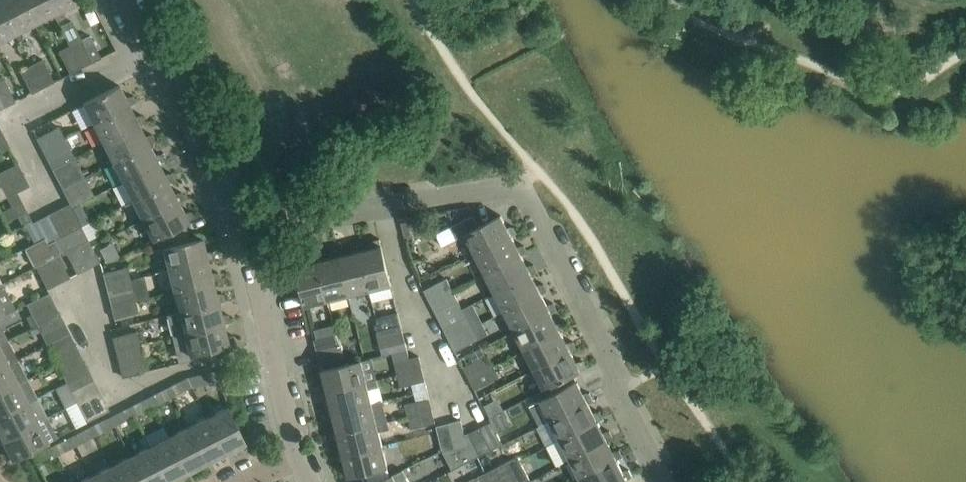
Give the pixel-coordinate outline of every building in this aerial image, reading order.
[(15,34),(35,24),(23,0),(0,0),(0,3),(15,34)] [(35,24),(54,14),(47,0),(23,0),(35,24)] [(54,14),(57,21),(65,17),(62,9),(73,3),(72,0),(47,0),(54,14)] [(15,34),(0,3),(0,42),(15,34)] [(85,47),(93,43),(89,34),(69,45),(81,68),(92,62),(85,47)] [(92,62),(101,57),(93,43),(85,47),(92,62)] [(81,68),(69,45),(58,51),(70,73),(81,68)] [(54,81),(45,64),(42,59),(31,65),(42,87),(54,81)] [(31,65),(20,71),(31,93),(42,87),(31,65)] [(6,83),(4,78),(0,80),(0,100),(3,107),(15,101),(6,83)] [(126,98),(119,85),(82,103),(93,123),(129,105),(135,102),(132,95),(126,98)] [(136,117),(129,105),(93,123),(103,143),(139,124),(145,121),(142,114),(136,117)] [(146,137),(139,124),(103,143),(112,162),(149,143),(155,140),(152,133),(146,137)] [(0,128),(0,150),(1,151),(9,147),(6,139),(0,128)] [(42,149),(60,140),(54,129),(36,138),(42,149)] [(60,140),(42,149),(48,160),(66,151),(60,140)] [(155,156),(149,143),(112,162),(122,181),(159,163),(165,160),(161,153),(155,156)] [(18,163),(0,172),(0,182),(2,185),(24,174),(18,163)] [(165,175),(159,163),(122,181),(132,200),(169,182),(175,179),(171,172),(165,175)] [(61,187),(79,178),(74,167),(56,176),(61,187)] [(29,185),(24,174),(2,185),(7,196),(11,205),(22,200),(17,191),(29,185)] [(79,178),(61,187),(67,199),(85,190),(79,178)] [(175,194),(169,182),(132,200),(142,219),(169,206),(178,201),(184,198),(181,191),(175,194)] [(12,206),(2,211),(7,221),(20,215),(28,212),(22,200),(11,205),(12,206)] [(178,201),(169,206),(142,219),(152,239),(185,222),(194,217),(191,210),(185,214),(178,201)] [(81,226),(79,221),(70,203),(58,209),(69,232),(81,226)] [(59,238),(69,232),(58,209),(47,215),(59,238)] [(47,215),(33,222),(31,219),(24,223),(33,241),(44,235),(45,237),(48,243),(55,240),(59,238),(47,215)] [(473,215),(436,234),(442,245),(464,234),(474,254),(512,236),(517,233),(514,226),(508,229),(501,215),(479,226),(473,215)] [(518,247),(512,236),(474,254),(484,274),(521,254),(527,251),(524,244),(518,247)] [(55,240),(48,243),(45,237),(26,247),(35,266),(47,260),(58,254),(59,253),(60,250),(55,240)] [(202,238),(192,240),(163,247),(168,270),(208,260),(214,258),(213,251),(206,253),(202,238)] [(374,247),(361,250),(370,290),(391,285),(380,238),(372,240),(374,247)] [(99,262),(90,244),(88,239),(76,245),(88,268),(99,262)] [(352,246),(353,252),(339,255),(349,295),(370,290),(361,250),(359,243),(352,246)] [(76,245),(65,251),(77,273),(88,268),(76,245)] [(331,251),(332,257),(318,260),(328,300),(349,295),(339,255),(338,249),(331,251)] [(70,277),(60,259),(58,254),(47,260),(58,283),(70,277)] [(311,262),(296,266),(306,306),(328,300),(318,260),(317,254),(310,256),(311,262)] [(521,254),(484,274),(477,277),(486,296),(493,292),(531,274),(537,271),(534,264),(528,267),(521,254)] [(47,260),(35,266),(47,288),(58,283),(47,260)] [(218,272),(211,273),(208,260),(168,270),(173,290),(213,281),(220,279),(218,272)] [(130,279),(128,266),(102,272),(105,284),(130,279)] [(537,287),(531,274),(493,292),(503,312),(533,297),(541,293),(547,290),(543,284),(537,287)] [(452,290),(446,278),(424,290),(430,301),(452,290)] [(110,305),(135,299),(130,279),(105,284),(110,305)] [(216,294),(213,281),(173,290),(178,312),(218,302),(225,300),(223,293),(216,294)] [(462,308),(458,301),(452,290),(430,301),(439,319),(462,308)] [(541,293),(533,297),(503,312),(513,331),(551,312),(557,309),(553,303),(548,306),(541,293)] [(138,312),(135,299),(110,305),(113,318),(138,312)] [(59,312),(54,302),(36,311),(31,314),(36,324),(59,312)] [(221,316),(218,302),(178,312),(183,332),(223,323),(229,321),(228,314),(221,316)] [(472,328),(467,317),(462,308),(439,319),(450,339),(472,328)] [(46,344),(69,332),(59,312),(36,324),(46,344)] [(398,312),(376,317),(377,323),(375,324),(379,338),(403,332),(398,312)] [(551,312),(513,331),(506,335),(516,354),(523,351),(561,331),(566,328),(563,322),(557,325),(551,312)] [(223,323),(183,332),(171,334),(173,344),(186,342),(189,354),(235,342),(233,335),(227,336),(223,323)] [(339,333),(335,334),(333,325),(312,331),(317,353),(342,346),(339,333)] [(455,351),(473,342),(478,339),(472,328),(450,339),(455,351)] [(115,349),(140,343),(137,331),(112,337),(115,349)] [(573,341),(567,344),(561,331),(523,351),(533,370),(570,351),(576,348),(573,341)] [(56,363),(79,352),(69,332),(46,344),(56,363)] [(406,343),(403,332),(379,338),(381,349),(406,343)] [(137,357),(143,355),(140,343),(115,349),(122,376),(139,371),(137,357)] [(344,358),(342,346),(317,353),(320,364),(344,358)] [(583,360),(577,363),(570,351),(533,370),(542,389),(569,376),(587,367),(583,360)] [(66,382),(89,370),(79,352),(56,363),(66,382)] [(492,367),(486,355),(463,367),(469,378),(492,367)] [(422,368),(419,356),(394,362),(397,375),(422,368)] [(367,382),(366,379),(361,360),(321,369),(327,392),(367,382)] [(8,363),(0,367),(0,392),(18,383),(8,363)] [(475,389),(493,380),(497,378),(492,367),(469,378),(475,389)] [(422,368),(397,375),(400,386),(410,383),(413,393),(427,389),(422,368)] [(205,384),(221,379),(218,369),(202,373),(205,384)] [(76,401),(99,390),(89,370),(66,382),(76,401)] [(173,395),(187,388),(182,379),(168,386),(173,395)] [(378,380),(367,382),(327,392),(332,414),(372,403),(369,389),(379,386),(378,380)] [(577,381),(570,385),(541,399),(552,419),(587,401),(593,399),(590,392),(584,395),(577,381)] [(18,383),(0,392),(0,415),(28,401),(18,383)] [(173,395),(168,386),(153,394),(158,403),(173,395)] [(427,389),(413,393),(415,402),(405,405),(408,417),(433,411),(427,389)] [(76,401),(77,404),(86,421),(109,410),(99,390),(76,401)] [(134,415),(148,408),(144,399),(129,406),(134,415)] [(38,421),(28,401),(0,415),(0,437),(1,439),(38,421)] [(383,401),(372,403),(332,414),(337,434),(378,424),(388,421),(383,401)] [(594,414),(587,401),(552,419),(562,438),(597,421),(603,418),(599,411),(594,414)] [(134,415),(129,406),(115,414),(119,423),(134,415)] [(246,442),(241,434),(227,406),(208,416),(226,452),(246,442)] [(410,428),(436,422),(433,411),(408,417),(410,428)] [(57,437),(47,416),(38,421),(1,439),(12,459),(48,441),(57,437)] [(207,462),(226,452),(208,416),(188,426),(207,462)] [(95,435),(110,428),(105,419),(90,426),(95,435)] [(470,436),(466,439),(461,419),(450,422),(456,447),(460,446),(462,452),(468,462),(480,456),(470,436)] [(388,421),(378,424),(337,434),(343,456),(383,446),(379,430),(389,427),(388,421)] [(502,444),(500,439),(491,421),(480,427),(492,449),(502,444)] [(609,431),(604,433),(597,421),(562,438),(572,457),(607,440),(613,437),(609,431)] [(443,450),(456,447),(450,422),(436,425),(443,450)] [(95,435),(90,426),(76,433),(81,442),(95,435)] [(187,472),(207,462),(188,426),(169,436),(187,472)] [(480,427),(469,433),(471,436),(470,436),(480,456),(492,449),(480,427)] [(187,472),(169,436),(149,445),(168,481),(187,472)] [(56,455),(71,447),(67,438),(52,446),(56,455)] [(613,453),(607,440),(572,457),(582,476),(617,459),(622,456),(619,450),(613,453)] [(149,445),(130,455),(144,481),(168,481),(149,445)] [(56,455),(52,446),(38,453),(42,462),(56,455)] [(383,446),(343,456),(348,476),(367,471),(388,466),(383,446)] [(130,455),(111,465),(119,481),(144,481),(130,455)] [(521,461),(518,456),(507,462),(517,481),(523,481),(530,479),(521,461)] [(617,459),(582,476),(585,481),(619,481),(632,476),(629,469),(623,472),(617,459)] [(507,462),(496,467),(504,481),(517,481),(507,462)] [(111,465),(91,475),(95,481),(119,481),(111,465)] [(496,467),(485,473),(490,481),(504,481),(496,467)] [(404,469),(378,481),(410,481),(404,469)] [(485,473),(474,478),(476,481),(490,481),(485,473)]
